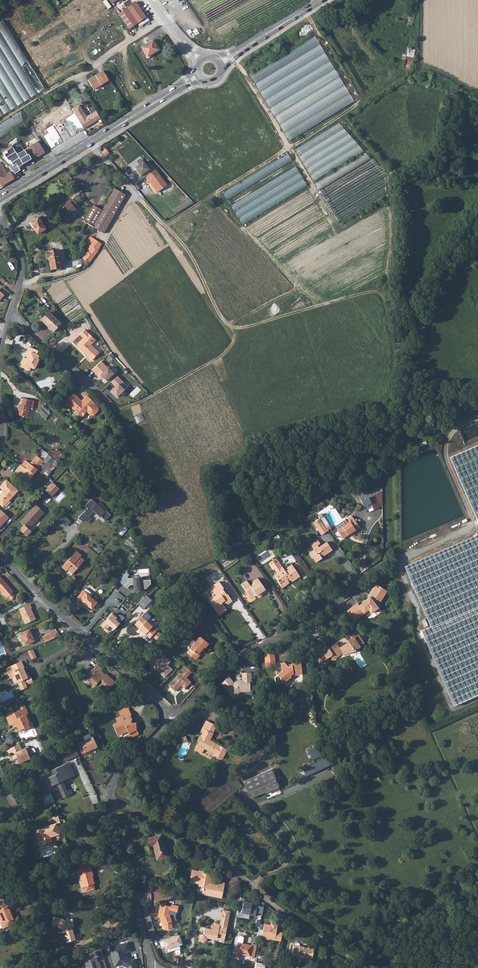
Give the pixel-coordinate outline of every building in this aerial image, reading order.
[(146,20),(136,4),(118,15),(129,31),(146,20)] [(43,90),(0,22),(0,116),(43,90)] [(152,38),(141,45),(148,56),(159,49),(152,38)] [(289,139),(354,104),(318,38),(251,74),(265,99),(279,92),(283,100),(291,95),(294,101),(293,104),(294,105),(291,109),(298,114),(299,115),(294,123),(289,120),(292,116),(291,114),(286,111),(284,112),(283,111),(281,108),(278,113),(275,111),(273,107),(272,108),(289,139)] [(407,48),(405,69),(413,70),(415,49),(407,48)] [(103,70),(88,80),(94,89),(109,80),(103,70)] [(80,105),(72,109),(79,119),(85,128),(101,118),(96,111),(86,117),(85,115),(85,113),(80,105)] [(69,115),(59,121),(63,127),(65,130),(72,125),(75,124),(74,122),(69,115)] [(75,124),(72,125),(77,133),(85,128),(79,119),(74,122),(75,124)] [(344,122),(296,148),(310,174),(325,167),(327,172),(361,153),(344,122)] [(65,130),(63,127),(56,131),(58,134),(54,137),(59,144),(77,133),(72,125),(65,130)] [(38,142),(25,149),(31,159),(32,160),(45,152),(38,142)] [(18,166),(31,159),(25,149),(17,153),(12,146),(6,150),(7,152),(4,153),(7,160),(10,159),(13,164),(16,163),(18,166)] [(336,219),(390,192),(370,153),(325,176),(326,178),(318,183),(336,219)] [(290,155),(224,191),(242,223),(284,200),(281,194),(284,193),(287,197),(307,186),(290,155)] [(138,182),(144,178),(150,173),(148,170),(152,166),(148,160),(145,162),(143,160),(134,166),(138,173),(134,177),(138,182)] [(2,186),(14,179),(10,172),(8,173),(4,167),(0,169),(0,184),(2,186)] [(149,181),(157,192),(167,185),(155,169),(150,173),(144,178),(147,181),(149,181)] [(125,194),(114,188),(101,210),(113,216),(125,194)] [(74,216),(73,214),(82,207),(74,198),(61,210),(69,219),(74,216)] [(191,199),(174,210),(177,214),(194,203),(191,199)] [(93,205),(84,222),(92,227),(101,210),(93,205)] [(113,216),(101,210),(92,227),(104,233),(113,216)] [(32,223),(38,233),(47,228),(40,217),(32,223)] [(98,251),(97,250),(101,243),(90,237),(87,244),(89,246),(82,258),(90,263),(98,251)] [(58,246),(47,248),(48,255),(49,255),(52,266),(61,260),(58,246)] [(48,327),(53,331),(60,324),(48,312),(40,320),(47,328),(48,327)] [(91,340),(83,331),(78,336),(82,340),(74,346),(83,355),(84,354),(86,357),(85,358),(90,362),(97,355),(89,347),(87,345),(91,340)] [(93,345),(101,352),(103,350),(95,342),(93,345)] [(29,349),(26,357),(28,358),(30,359),(29,361),(28,362),(27,361),(24,360),(21,366),(22,366),(21,369),(30,373),(31,371),(34,372),(36,371),(38,366),(39,367),(40,364),(40,362),(41,359),(37,357),(39,354),(29,349)] [(101,360),(90,370),(99,379),(101,377),(105,381),(114,373),(101,360)] [(117,376),(109,383),(113,386),(109,390),(116,397),(127,386),(117,376)] [(85,412),(88,415),(91,414),(95,408),(96,406),(93,403),(93,402),(86,395),(80,401),(71,393),(64,401),(80,416),(85,412)] [(18,403),(17,415),(27,416),(28,408),(32,408),(33,399),(22,398),(21,404),(18,403)] [(51,414),(44,408),(38,415),(45,421),(51,414)] [(143,414),(135,417),(138,423),(145,420),(143,414)] [(449,464),(477,529),(477,451),(449,464)] [(55,460),(56,461),(53,465),(47,470),(51,473),(51,474),(60,463),(58,462),(65,455),(62,452),(55,460)] [(53,465),(56,461),(55,460),(47,454),(44,459),(51,464),(53,465)] [(38,470),(42,473),(43,473),(46,469),(51,464),(44,459),(43,461),(36,456),(31,463),(27,460),(22,465),(34,474),(38,470)] [(29,480),(34,474),(22,465),(21,464),(16,471),(29,480)] [(0,485),(0,488),(2,490),(0,493),(0,503),(3,506),(15,493),(11,490),(15,486),(5,478),(0,485)] [(58,489),(52,483),(49,486),(45,490),(51,497),(58,489)] [(373,495),(380,492),(380,487),(357,497),(360,501),(373,495)] [(364,504),(367,509),(372,507),(373,510),(379,507),(381,507),(380,492),(373,495),(360,501),(362,505),(364,504)] [(91,498),(84,505),(86,508),(77,518),(81,522),(84,520),(86,523),(91,519),(87,516),(92,512),(98,517),(99,516),(103,520),(109,514),(91,498)] [(42,514),(35,506),(19,522),(22,525),(19,528),(19,532),(25,538),(30,532),(27,529),(42,514)] [(10,517),(0,509),(0,528),(10,517)] [(63,513),(57,519),(65,527),(71,521),(63,513)] [(351,531),(352,532),(360,527),(352,514),(347,518),(345,516),(339,520),(339,523),(341,526),(337,528),(343,537),(351,531)] [(329,530),(323,521),(316,525),(323,534),(329,530)] [(39,525),(37,522),(30,528),(33,531),(39,525)] [(403,566),(429,626),(421,630),(453,705),(477,694),(477,534),(403,566)] [(136,550),(140,544),(130,537),(126,543),(136,550)] [(313,557),(316,561),(322,557),(321,555),(324,553),(324,554),(332,548),(327,540),(319,546),(318,545),(320,543),(317,538),(310,543),(314,549),(309,553),(312,558),(313,557)] [(66,571),(71,575),(83,561),(79,557),(80,556),(75,551),(60,568),(64,572),(66,571)] [(275,567),(278,572),(275,574),(282,584),(289,579),(287,577),(290,575),(294,580),(301,575),(293,562),(288,566),(290,568),(287,570),(277,556),(269,561),(274,568),(275,567)] [(126,572),(118,581),(127,589),(130,585),(132,585),(132,592),(140,592),(139,589),(145,589),(151,584),(149,573),(138,574),(138,576),(128,576),(129,574),(126,572)] [(258,591),(260,594),(264,591),(263,589),(268,586),(260,575),(255,578),(257,581),(253,584),(248,578),(243,582),(252,595),(258,591)] [(0,577),(0,590),(7,598),(14,592),(0,577)] [(227,606),(225,603),(233,597),(229,592),(228,593),(224,587),(225,586),(220,579),(213,584),(215,588),(212,590),(214,594),(217,598),(212,601),(219,611),(227,606)] [(388,589),(377,582),(372,591),(373,592),(371,595),(360,604),(358,602),(349,609),(356,618),(370,607),(373,611),(379,606),(375,601),(378,597),(382,599),(388,589)] [(96,602),(89,597),(91,593),(84,588),(81,591),(84,593),(79,600),(91,609),(96,602)] [(84,593),(81,591),(76,598),(79,600),(84,593)] [(147,595),(139,604),(143,609),(152,600),(147,595)] [(32,608),(30,604),(19,609),(26,624),(36,619),(35,617),(34,616),(33,615),(34,615),(31,609),(32,608)] [(196,619),(200,623),(207,616),(202,612),(196,619)] [(116,617),(111,613),(99,626),(106,631),(109,627),(113,631),(125,618),(122,615),(118,614),(116,617)] [(138,632),(141,634),(142,633),(145,636),(144,637),(149,641),(152,637),(155,640),(157,640),(160,637),(159,634),(158,633),(158,631),(154,628),(152,627),(146,623),(147,622),(143,618),(135,627),(139,630),(138,632)] [(197,627),(200,623),(196,619),(194,618),(191,621),(197,627)] [(35,640),(29,629),(21,634),(26,644),(35,640)] [(58,630),(43,637),(45,642),(60,636),(58,630)] [(334,655),(335,655),(334,653),(337,651),(340,656),(343,654),(344,655),(358,652),(356,649),(359,647),(360,648),(362,647),(361,646),(365,643),(362,638),(363,637),(358,630),(352,634),(354,638),(350,641),(350,642),(341,648),(339,643),(334,646),(335,647),(332,649),(331,648),(322,654),(326,660),(334,655)] [(201,655),(201,654),(202,652),(203,653),(207,649),(208,649),(211,645),(202,637),(189,653),(197,660),(201,655)] [(159,655),(153,661),(159,668),(160,667),(162,668),(162,670),(168,675),(175,667),(170,663),(173,660),(166,653),(162,658),(159,655)] [(12,678),(15,685),(17,683),(21,691),(27,688),(27,687),(33,684),(29,676),(27,677),(23,669),(24,669),(21,662),(9,667),(10,670),(6,671),(10,679),(12,678)] [(96,684),(105,692),(115,681),(107,674),(106,676),(100,670),(102,668),(97,664),(87,675),(85,677),(94,686),(96,684)] [(195,670),(189,664),(183,670),(184,670),(172,683),(179,690),(182,686),(182,684),(184,682),(188,686),(194,680),(190,675),(195,670)] [(283,688),(286,685),(287,685),(293,679),(293,678),(292,677),(295,677),(296,678),(304,678),(303,666),(294,667),(294,669),(291,670),(288,667),(284,668),(285,675),(278,682),(278,687),(283,688)] [(228,676),(221,684),(237,702),(244,695),(253,695),(252,685),(254,684),(253,677),(245,677),(246,685),(244,685),(244,686),(241,686),(240,685),(240,680),(234,682),(228,676)] [(136,722),(131,722),(131,720),(132,720),(130,715),(131,714),(128,708),(129,708),(128,706),(119,710),(121,716),(117,718),(118,722),(113,724),(118,734),(127,730),(128,732),(136,729),(136,722)] [(15,723),(19,731),(24,728),(25,730),(30,728),(28,723),(29,723),(25,715),(28,714),(26,709),(14,714),(14,715),(7,718),(10,726),(15,723)] [(205,748),(215,753),(214,755),(223,759),(227,750),(220,746),(220,745),(215,743),(208,741),(210,737),(211,737),(217,726),(206,721),(201,732),(204,733),(202,737),(200,737),(199,740),(200,741),(196,750),(203,753),(205,748)] [(132,741),(140,738),(136,729),(128,732),(132,741)] [(85,751),(85,752),(92,749),(93,750),(98,748),(93,737),(77,744),(81,752),(85,751)] [(11,753),(13,759),(19,757),(22,762),(33,757),(28,746),(22,749),(20,744),(8,749),(9,754),(11,753)] [(315,744),(307,748),(310,755),(318,750),(315,744)] [(76,750),(75,749),(61,755),(64,762),(78,756),(76,750)] [(328,761),(325,754),(301,765),(304,772),(328,761)] [(69,774),(63,777),(65,781),(76,776),(73,771),(70,763),(65,765),(69,774)] [(63,777),(69,774),(65,765),(51,771),(54,775),(50,777),(50,775),(44,778),(46,781),(44,781),(44,783),(45,787),(47,787),(48,786),(49,788),(56,785),(63,799),(69,796),(67,791),(63,782),(65,781),(63,777)] [(256,772),(247,775),(248,778),(243,780),(250,797),(276,787),(269,769),(257,774),(256,772)] [(52,844),(50,836),(59,833),(56,823),(36,829),(42,847),(52,844)] [(152,846),(156,859),(166,856),(160,835),(147,838),(149,846),(152,846)] [(94,857),(86,853),(83,860),(78,861),(79,867),(76,868),(77,873),(81,872),(84,886),(85,886),(86,890),(95,888),(94,883),(95,883),(93,875),(94,874),(91,864),(94,857)] [(212,885),(211,886),(210,885),(209,884),(208,882),(210,874),(204,873),(200,872),(199,874),(197,874),(198,871),(191,870),(189,880),(193,881),(194,880),(198,880),(197,886),(203,887),(202,894),(220,898),(223,886),(216,885),(212,884),(212,885)] [(153,892),(162,893),(163,887),(154,885),(153,892)] [(250,915),(255,916),(258,905),(252,904),(252,903),(244,901),(242,913),(238,912),(237,917),(249,919),(250,915)] [(2,921),(0,922),(0,924),(2,929),(12,925),(10,922),(13,920),(9,912),(13,910),(10,902),(0,907),(2,910),(0,910),(0,918),(1,918),(2,921)] [(160,921),(159,922),(160,925),(161,925),(163,931),(170,928),(168,923),(170,922),(168,916),(169,912),(175,913),(177,905),(170,904),(169,906),(159,904),(156,917),(160,918),(160,921)] [(207,940),(208,937),(219,939),(219,941),(224,942),(230,913),(222,911),(219,926),(214,925),(214,928),(210,930),(205,929),(203,936),(200,935),(199,941),(204,942),(207,940)] [(65,932),(65,934),(64,935),(66,942),(74,940),(73,935),(71,927),(74,926),(72,919),(67,920),(54,916),(52,924),(58,926),(64,928),(65,932)] [(278,922),(271,920),(270,924),(265,923),(262,938),(269,939),(269,938),(270,939),(272,937),(275,938),(276,931),(278,922)] [(237,935),(233,958),(239,959),(240,954),(252,956),(254,943),(250,942),(250,943),(241,942),(242,936),(241,935),(239,934),(237,935)] [(109,946),(132,940),(133,947),(137,946),(135,936),(108,943),(109,946)] [(180,936),(163,941),(166,953),(180,949),(180,946),(182,945),(180,936)] [(108,948),(112,963),(114,962),(115,966),(121,964),(127,967),(128,967),(136,967),(134,961),(131,961),(125,958),(124,954),(130,952),(127,943),(108,948)] [(314,949),(293,945),(292,955),(313,959),(314,949)] [(104,960),(97,963),(95,959),(97,958),(95,952),(84,957),(86,960),(83,961),(86,967),(89,967),(91,967),(92,967),(106,967),(104,960)]
